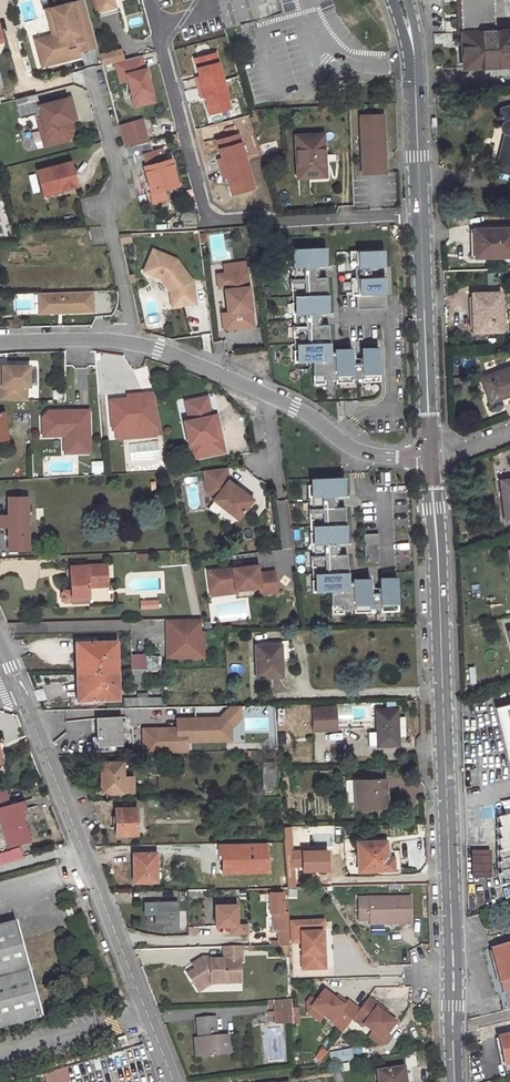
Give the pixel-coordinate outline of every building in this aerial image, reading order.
[(87,10),(84,0),(67,5),(69,15),(87,10)] [(98,12),(118,6),(117,1),(121,0),(95,0),(98,12)] [(277,14),(274,0),(216,0),(225,29),(247,23),(277,14)] [(462,68),(509,65),(509,30),(494,31),(493,0),(459,0),(462,68)] [(509,30),(509,24),(503,0),(493,0),(494,31),(509,30)] [(94,36),(87,10),(69,15),(67,5),(51,9),(59,40),(36,46),(41,63),(79,52),(76,41),(94,36)] [(118,6),(98,12),(100,17),(120,12),(118,6)] [(53,36),(35,41),(36,46),(59,40),(51,9),(46,10),(53,36)] [(243,110),(229,35),(189,43),(195,76),(185,78),(193,119),(243,110)] [(97,47),(94,36),(76,41),(79,52),(97,47)] [(100,53),(103,63),(124,58),(121,48),(100,53)] [(42,67),(81,56),(79,52),(41,63),(42,67)] [(142,56),(116,62),(120,81),(128,79),(134,107),(155,102),(147,67),(144,67),(142,56)] [(63,137),(66,134),(67,130),(65,123),(68,122),(65,111),(68,110),(65,99),(39,106),(36,94),(15,100),(19,119),(40,113),(47,141),(63,137)] [(501,109),(504,121),(502,123),(501,126),(501,129),(501,131),(503,133),(505,134),(498,161),(509,164),(509,107),(501,109)] [(388,155),(386,112),(363,114),(366,171),(389,170),(388,155)] [(143,154),(152,152),(149,141),(143,119),(133,122),(119,126),(131,171),(144,167),(151,192),(177,185),(170,160),(147,167),(143,154)] [(322,136),(296,137),(298,178),(320,177),(320,157),(324,157),(322,136)] [(498,161),(497,168),(509,172),(509,164),(498,161)] [(77,186),(71,162),(37,171),(42,192),(58,188),(59,191),(77,186)] [(58,188),(42,192),(44,198),(60,194),(59,191),(58,188)] [(473,228),(474,257),(509,256),(509,227),(473,228)] [(324,248),(292,249),(293,256),(289,256),(290,267),(293,267),(294,279),(290,279),(291,290),(294,290),(295,303),(291,303),(292,314),(295,314),(296,327),(292,327),(293,338),(296,338),(297,351),(293,351),(294,362),(312,361),(313,384),(324,384),(324,380),(335,379),(335,383),(352,382),(352,378),(362,378),(362,382),(378,381),(377,348),(360,349),(361,363),(350,364),(350,350),(334,350),(334,352),(328,353),(327,325),(316,326),(316,313),(327,313),(325,278),(314,278),(314,266),(325,266),(324,248)] [(152,249),(143,271),(160,278),(170,291),(172,306),(195,303),(192,280),(176,259),(152,249)] [(382,251),(349,252),(350,268),(354,268),(355,279),(351,279),(351,295),(384,294),(383,278),(369,278),(369,268),(383,267),(382,251)] [(226,273),(216,275),(218,288),(223,287),(227,313),(221,314),(223,330),(252,327),(245,262),(224,264),(226,273)] [(92,290),(42,292),(42,309),(65,309),(65,312),(93,311),(92,290)] [(42,309),(42,292),(37,293),(38,313),(65,312),(65,309),(42,309)] [(499,292),(471,293),(473,331),(500,330),(499,292)] [(0,367),(0,400),(26,399),(26,387),(29,387),(28,366),(0,367)] [(480,377),(489,402),(509,394),(509,366),(480,377)] [(163,435),(153,393),(127,395),(127,399),(109,400),(112,429),(115,429),(156,425),(157,435),(157,436),(163,435)] [(206,396),(184,400),(189,419),(183,421),(188,445),(194,443),(197,457),(219,452),(214,429),(219,428),(216,414),(210,415),(206,396)] [(62,411),(48,412),(42,418),(42,430),(53,430),(53,436),(64,436),(64,453),(87,453),(87,434),(89,434),(88,412),(75,412),(75,418),(69,418),(62,414),(62,413),(62,411)] [(156,425),(115,429),(116,438),(157,435),(156,425)] [(219,428),(214,429),(219,452),(224,451),(219,428)] [(194,443),(188,445),(191,458),(197,457),(194,443)] [(226,467),(204,470),(206,491),(213,497),(212,499),(237,518),(253,497),(227,477),(226,467)] [(343,477),(311,478),(311,485),(308,485),(308,497),(312,497),(312,508),(309,509),(309,520),(313,520),(313,532),(310,533),(310,544),(314,544),(314,556),(311,556),(311,568),(315,567),(315,580),(312,581),(312,592),(331,591),(332,614),(343,614),(343,610),(354,609),(354,613),(371,613),(371,609),(381,608),(381,612),(398,611),(397,578),(380,579),(380,593),(370,593),(370,579),(353,580),(353,581),(348,582),(347,554),(336,555),(335,543),(346,543),(345,507),(334,508),(333,496),(344,495),(343,477)] [(499,480),(504,520),(509,519),(509,479),(499,480)] [(8,498),(8,516),(0,516),(0,527),(8,527),(8,550),(28,550),(27,498),(8,498)] [(364,529),(365,562),(379,562),(378,528),(364,529)] [(106,564),(69,566),(71,603),(89,602),(88,586),(108,585),(106,564)] [(257,565),(208,571),(211,591),(235,587),(236,590),(260,587),(261,594),(277,592),(274,571),(258,573),(257,565)] [(235,587),(211,591),(211,596),(236,593),(236,590),(235,587)] [(179,635),(167,635),(167,658),(204,657),(203,632),(200,632),(200,620),(179,620),(179,635)] [(167,621),(167,635),(179,635),(179,620),(167,621)] [(118,699),(116,642),(97,642),(90,642),(81,643),(83,700),(91,700),(98,700),(118,699)] [(282,677),(280,645),(256,646),(257,678),(282,677)] [(145,658),(145,670),(160,669),(159,657),(145,658)] [(509,765),(509,704),(494,707),(508,766),(509,765)] [(336,729),(335,706),(312,707),(313,730),(336,729)] [(229,708),(220,718),(220,724),(226,724),(226,740),(231,740),(230,728),(240,718),(240,711),(232,711),(229,708)] [(397,709),(376,709),(377,745),(398,745),(398,736),(397,717),(397,709)] [(121,745),(120,717),(96,718),(97,738),(101,738),(101,746),(121,745)] [(143,729),(144,753),(145,753),(154,753),(187,752),(186,741),(226,740),(226,724),(220,724),(220,718),(177,719),(177,728),(143,729)] [(145,753),(154,763),(154,753),(145,753)] [(122,776),(122,762),(100,762),(101,793),(123,793),(122,776)] [(275,762),(263,763),(264,791),(275,790),(275,762)] [(381,780),(380,771),(364,772),(364,780),(381,780)] [(122,776),(123,793),(134,792),(133,776),(122,776)] [(384,806),(382,779),(381,780),(364,780),(346,781),(347,799),(355,798),(355,807),(384,806)] [(24,800),(0,807),(0,823),(7,847),(28,841),(19,811),(27,808),(24,800)] [(136,835),(136,809),(115,809),(116,835),(136,835)] [(496,819),(499,829),(497,830),(500,841),(497,841),(500,852),(497,853),(500,864),(497,864),(500,875),(498,876),(501,887),(509,884),(509,815),(496,819)] [(399,875),(399,851),(386,852),(385,842),(357,842),(358,872),(382,870),(382,876),(399,875)] [(22,858),(20,847),(0,852),(0,863),(22,858)] [(490,851),(471,852),(471,879),(490,879),(490,851)] [(155,881),(155,854),(133,854),(133,881),(155,881)] [(276,861),(277,876),(279,876),(286,876),(285,861),(276,861)] [(283,912),(282,893),(269,893),(269,912),(273,912),(283,912)] [(409,898),(357,899),(358,918),(369,917),(369,925),(410,924),(409,898)] [(176,930),(175,903),(155,903),(155,925),(165,925),(165,931),(176,930)] [(236,904),(215,905),(215,921),(230,920),(231,934),(248,934),(247,925),(237,925),(236,904)] [(283,912),(273,912),(273,930),(277,929),(288,929),(288,912),(283,912)] [(14,923),(0,926),(0,1029),(40,1018),(14,923)] [(288,929),(277,929),(277,945),(289,945),(288,929)] [(302,969),(325,968),(324,930),(300,930),(302,969)] [(491,950),(507,1009),(509,1008),(509,945),(491,950)] [(222,961),(210,961),(210,959),(203,959),(193,965),(196,970),(187,976),(197,992),(210,984),(240,983),(239,963),(242,962),(241,947),(224,947),(224,962),(222,962),(222,961)] [(352,1020),(358,1011),(346,1002),(345,1003),(341,1006),(334,1001),(323,992),(315,1003),(311,1008),(322,1017),(342,1032),(352,1020)] [(345,1003),(338,997),(334,1001),(341,1006),(345,1003)] [(318,1022),(322,1017),(311,1008),(315,1003),(310,998),(305,1004),(307,1013),(318,1022)] [(358,1011),(352,1020),(362,1028),(363,1026),(372,1033),(381,1040),(384,1037),(394,1024),(384,1016),(386,1013),(368,999),(358,1011)] [(291,1000),(266,1001),(266,1006),(272,1006),(272,1013),(266,1013),(266,1017),(274,1016),(291,1016),(291,1000)] [(291,1016),(274,1016),(275,1024),(292,1023),(291,1016)] [(195,1039),(196,1056),(224,1054),(223,1037),(215,1038),(214,1018),(197,1020),(198,1039),(195,1039)] [(381,1040),(372,1033),(369,1038),(379,1046),(384,1046),(388,1040),(384,1037),(381,1040)] [(498,1037),(504,1065),(509,1064),(509,1034),(498,1037)] [(108,1042),(111,1051),(127,1045),(124,1036),(108,1042)] [(350,1050),(329,1053),(330,1063),(352,1060),(350,1050)] [(69,1081),(65,1068),(49,1073),(52,1081),(66,1081),(69,1081)] [(403,1069),(377,1073),(378,1081),(405,1081),(403,1069)]
